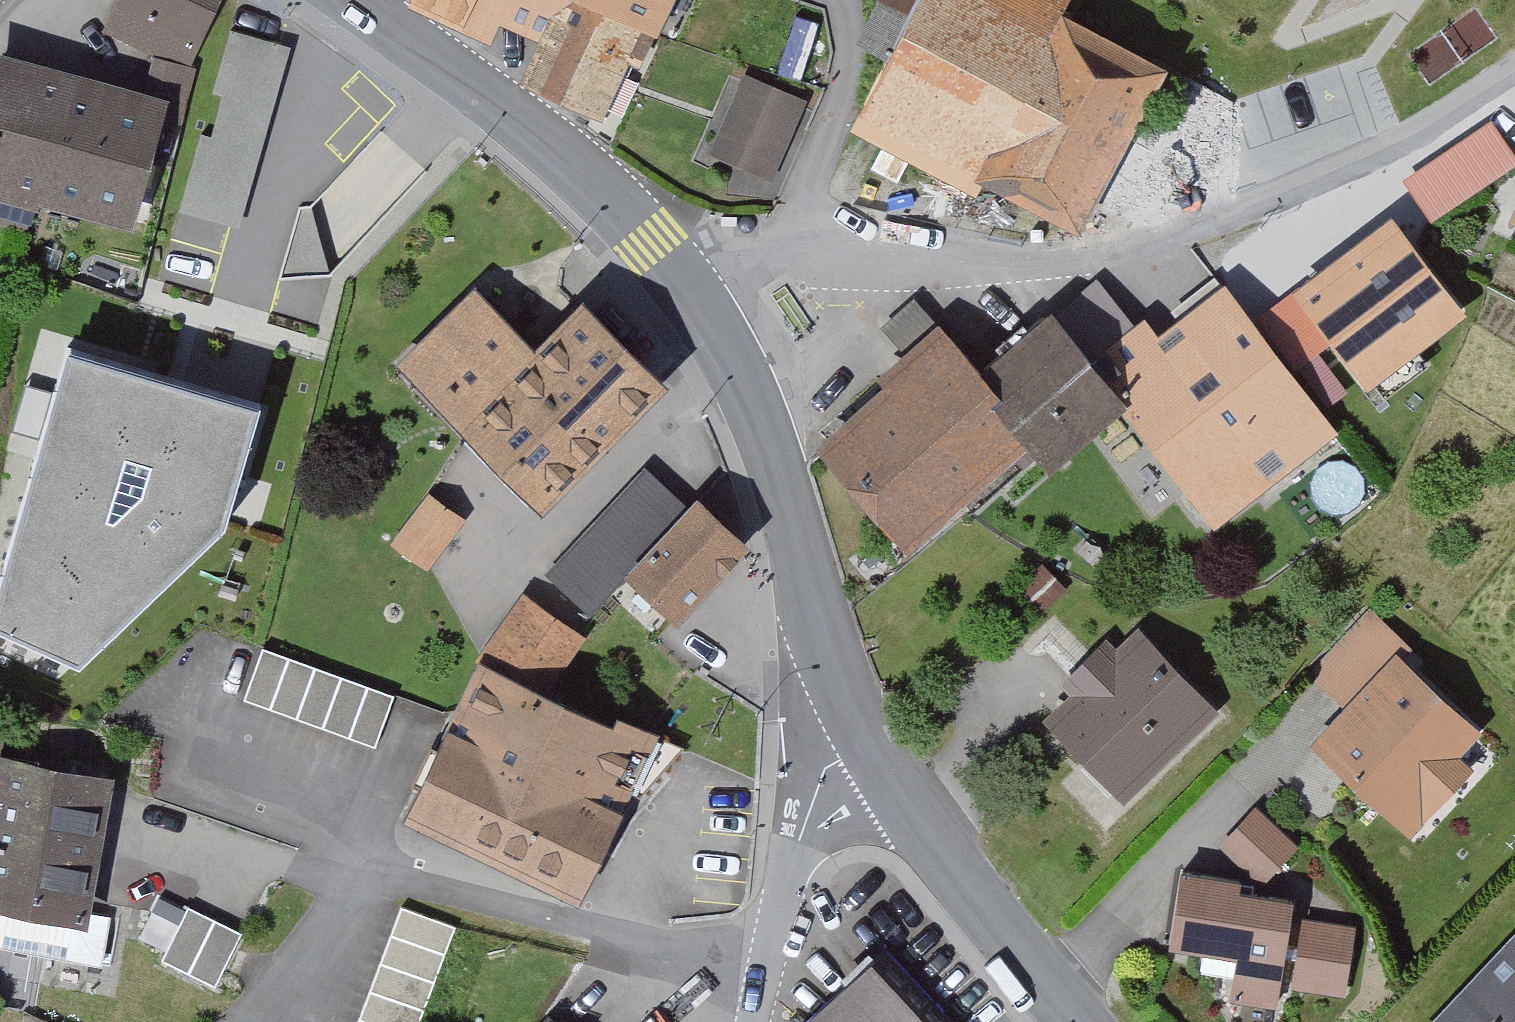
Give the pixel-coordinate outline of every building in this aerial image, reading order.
[(181,125),(196,68),(191,67),(222,0),(117,0),(102,31),(156,55),(147,94),(170,101),(165,120),(181,125)] [(407,7),(460,33),(477,0),(410,0),(407,7)] [(499,24),(541,44),(521,85),(600,123),(631,60),(642,65),(656,36),(581,0),(477,0),(460,33),(488,47),(499,24)] [(656,36),(674,0),(581,0),(656,36)] [(868,26),(867,36),(893,48),(866,105),(1074,217),(1148,68),(1061,20),(1070,0),(881,0),(868,26)] [(239,227),(290,47),(231,30),(213,93),(223,96),(211,137),(201,134),(179,211),(239,227)] [(165,120),(170,101),(147,94),(0,55),(0,203),(39,213),(40,208),(134,234),(165,120)] [(747,81),(736,105),(787,128),(798,103),(747,81)] [(1237,180),(1237,154),(1238,105),(1195,83),(1158,156),(1131,142),(1103,195),(1132,210),(1143,189),(1169,203),(1181,180),(1237,180)] [(1315,153),(1318,111),(1238,105),(1237,154),(1315,153)] [(1514,160),(1514,147),(1496,113),(1400,168),(1425,211),(1514,160)] [(260,242),(338,263),(351,217),(273,196),(260,242)] [(1465,317),(1392,220),(1292,296),(1365,392),(1465,317)] [(1091,361),(1132,327),(1097,283),(1054,315),(1091,361)] [(1334,434),(1226,292),(1181,325),(1189,335),(1156,360),(1132,327),(1091,361),(1121,400),(1213,521),(1334,434)] [(462,433),(475,422),(536,361),(474,298),(415,355),(421,362),(408,374),(462,433)] [(583,314),(536,361),(475,422),(476,423),(547,489),(652,383),(583,314)] [(978,375),(1027,437),(1048,464),(1121,400),(1091,361),(1054,315),(978,375)] [(1027,437),(978,375),(941,328),(908,358),(916,367),(828,445),(910,540),(1027,437)] [(260,403),(67,346),(0,578),(0,626),(79,661),(224,523),(260,403)] [(687,510),(644,470),(588,530),(629,567),(631,568),(633,568),(687,510)] [(427,561),(457,520),(428,498),(397,540),(427,561)] [(633,568),(631,568),(630,572),(677,615),(742,545),(695,501),(687,510),(633,568)] [(629,572),(630,572),(631,568),(629,567),(588,530),(548,574),(590,613),(629,572)] [(526,602),(484,663),(539,692),(576,637),(526,602)] [(1374,614),(1320,673),(1356,707),(1322,743),(1412,827),(1463,772),(1447,756),(1470,731),(1397,663),(1411,648),(1374,614)] [(1069,674),(1086,692),(1053,724),(1118,791),(1168,743),(1172,747),(1207,713),(1139,642),(1115,665),(1098,646),(1069,674)] [(394,695),(262,647),(244,699),(375,746),(394,695)] [(617,731),(539,692),(484,663),(417,815),(569,891),(619,785),(640,796),(681,747),(623,722),(617,731)] [(66,979),(101,781),(50,772),(53,756),(34,753),(31,769),(7,764),(0,805),(0,947),(21,951),(17,970),(66,979)] [(1263,816),(1230,851),(1262,882),(1295,846),(1263,816)] [(1299,947),(1285,945),(1292,900),(1237,891),(1239,880),(1181,871),(1170,944),(1205,949),(1201,971),(1234,977),(1230,997),(1275,1004),(1283,956),(1297,958),(1293,984),(1343,992),(1350,948),(1329,945),(1332,924),(1304,920),(1299,947)] [(401,906),(357,1021),(419,1021),(455,926),(401,906)] [(192,909),(166,963),(219,989),(246,936),(192,909)] [(1444,1021),(1514,1021),(1514,947),(1444,1021)] [(888,957),(818,1021),(948,1021),(888,957)]
